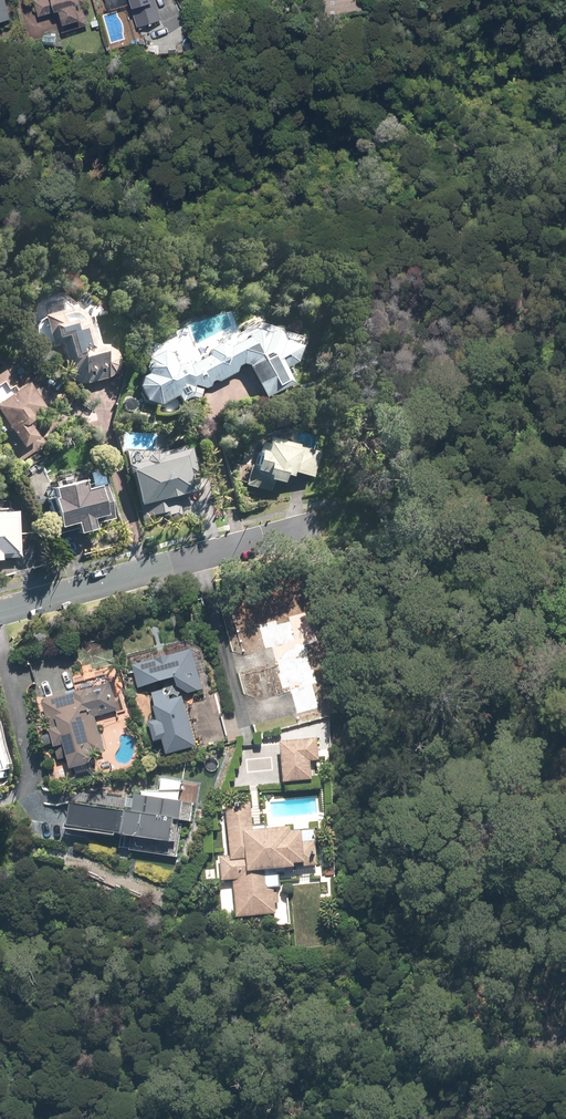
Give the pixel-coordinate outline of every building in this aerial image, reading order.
[(13,24),(5,0),(0,0),(0,28),(13,24)] [(38,1),(42,13),(59,8),(66,29),(86,22),(79,2),(82,1),(81,0),(40,0),(38,1)] [(140,25),(161,18),(155,0),(132,0),(140,25)] [(83,309),(50,317),(55,340),(65,338),(75,382),(116,372),(110,347),(93,351),(83,309)] [(155,372),(143,378),(156,403),(199,380),(202,385),(250,360),(267,393),(291,381),(283,366),(293,361),(278,332),(268,337),(264,330),(189,369),(186,363),(179,367),(171,351),(150,362),(155,372)] [(0,406),(0,425),(21,456),(43,442),(28,420),(57,400),(42,379),(0,406)] [(271,444),(263,442),(257,467),(253,466),(249,481),(270,486),(272,475),(283,478),(285,471),(292,473),(293,468),(312,473),(318,452),(272,440),(271,444)] [(191,450),(132,466),(147,521),(181,511),(176,493),(201,486),(191,450)] [(56,497),(47,499),(55,527),(75,522),(78,530),(96,526),(93,517),(114,512),(106,483),(85,488),(83,480),(53,488),(56,497)] [(17,547),(14,513),(0,514),(0,548),(17,547)] [(309,614),(261,627),(271,662),(278,660),(286,687),(294,685),(301,711),(319,706),(312,682),(319,680),(309,641),(316,639),(309,614)] [(192,651),(137,666),(142,686),(179,675),(184,691),(202,686),(192,651)] [(112,682),(47,701),(63,758),(73,755),(76,767),(96,761),(95,754),(105,752),(94,714),(119,707),(112,682)] [(197,742),(185,699),(173,702),(171,692),(156,696),(163,720),(153,723),(158,739),(167,737),(171,749),(197,742)] [(318,740),(287,743),(290,779),(316,776),(314,757),(320,757),(318,740)] [(137,814),(72,805),(68,827),(133,836),(131,849),(178,856),(185,803),(140,796),(137,814)] [(269,890),(266,867),(298,863),(297,860),(306,859),(303,831),(293,832),(292,827),(255,831),(251,802),(229,805),(236,857),(226,858),(229,878),(236,877),(241,916),(278,911),(275,889),(269,890)]
